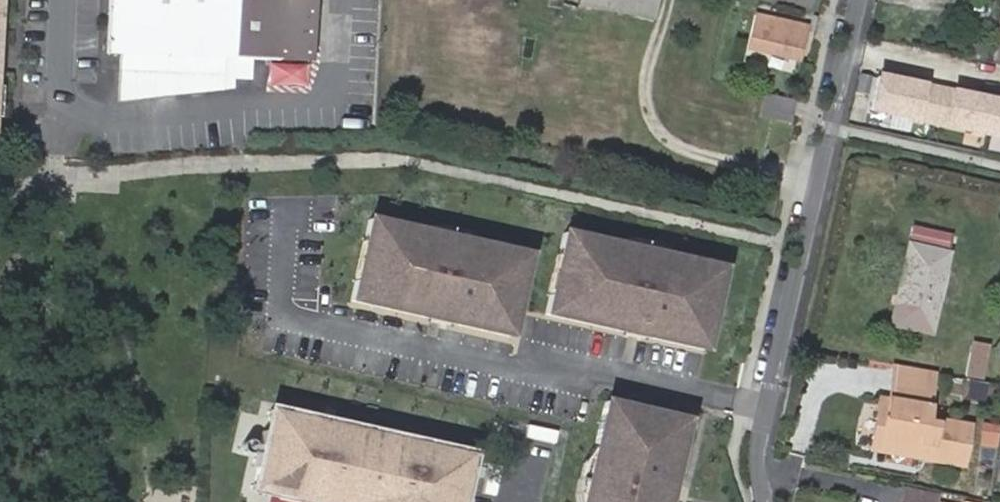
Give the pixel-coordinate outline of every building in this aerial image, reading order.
[(108,53),(278,59),(280,0),(110,0),(108,53)] [(278,59),(313,60),(316,0),(280,0),(278,59)] [(578,6),(653,23),(658,0),(579,0),(578,6)] [(757,14),(749,47),(799,59),(806,27),(757,14)] [(973,44),(970,58),(993,63),(996,49),(973,44)] [(878,75),(871,109),(999,136),(999,101),(878,75)] [(796,102),(766,95),(761,116),(791,123),(796,102)] [(528,255),(369,220),(351,301),(510,337),(528,255)] [(949,236),(913,227),(910,241),(946,250),(949,236)] [(722,268),(564,233),(545,314),(704,350),(722,268)] [(909,244),(895,309),(891,325),(920,331),(924,315),(934,318),(949,253),(909,244)] [(318,271),(299,271),(298,305),(317,306),(318,271)] [(934,318),(924,315),(920,331),(930,334),(934,318)] [(985,345),(970,342),(968,352),(984,355),(985,345)] [(968,352),(963,376),(979,379),(984,355),(968,352)] [(895,366),(891,383),(931,391),(934,374),(895,366)] [(971,381),(968,400),(986,403),(989,384),(971,381)] [(891,383),(889,398),(881,440),(920,448),(921,442),(931,444),(928,459),(962,465),(969,425),(936,419),(935,426),(924,424),(926,417),(931,391),(891,383)] [(881,440),(889,398),(880,397),(870,448),(928,459),(931,444),(921,442),(920,448),(881,440)] [(579,501),(665,501),(684,417),(602,399),(579,501)] [(271,411),(253,492),(299,501),(462,501),(472,456),(271,411)] [(936,419),(926,417),(924,424),(935,426),(936,419)] [(999,443),(999,434),(999,423),(987,422),(984,442),(999,443)] [(900,501),(933,501),(934,495),(903,489),(900,501)]
